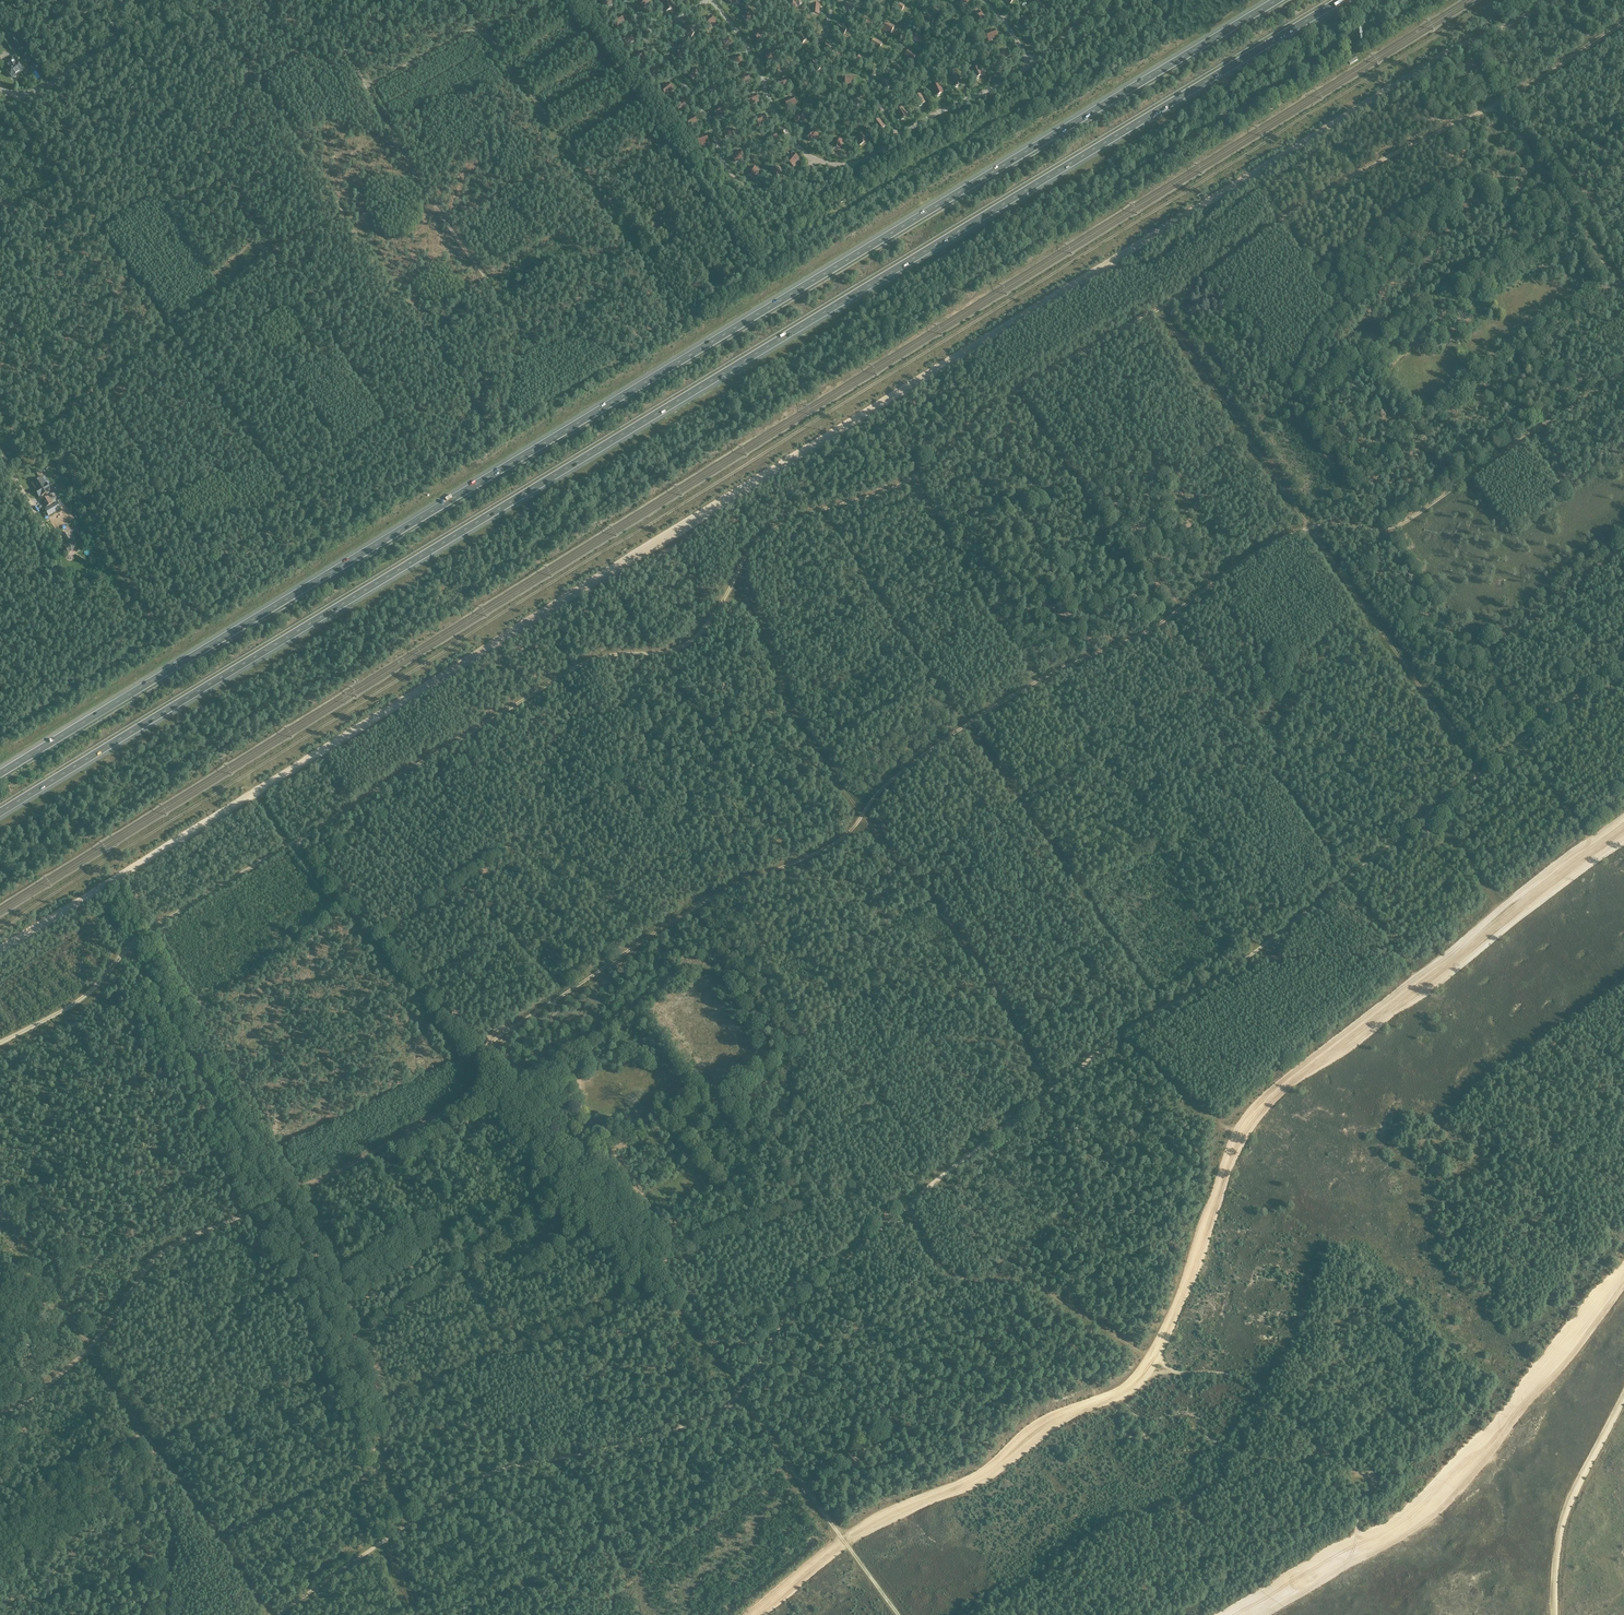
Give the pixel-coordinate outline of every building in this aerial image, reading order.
[(613,4),(610,0),(605,0),(601,3),(606,10),(608,9),(607,8),(613,4)] [(664,5),(666,12),(674,9),(673,9),(674,8),(673,6),(672,6),(671,0),(662,3),(663,5),(664,5)] [(799,0),(790,0),(791,0),(788,5),(796,9),(797,7),(796,6),(799,0)] [(968,2),(966,0),(959,0),(956,3),(962,10),(964,8),(963,7),(968,2)] [(895,10),(901,13),(905,6),(904,6),(904,5),(902,4),(901,4),(896,2),(892,10),(894,11),(895,10)] [(853,6),(847,3),(843,10),(844,10),(844,11),(846,12),(847,12),(851,14),(856,6),(854,5),(853,6)] [(819,12),(820,5),(812,5),(812,6),(812,8),(812,14),(821,15),(821,12),(819,12)] [(1043,6),(1037,11),(1042,16),(1041,17),(1043,19),(1049,12),(1045,8),(1044,6),(1043,6)] [(742,16),(746,22),(752,18),(753,19),(755,17),(749,10),(745,13),(744,13),(743,14),(742,15),(742,16)] [(978,22),(983,17),(979,11),(978,12),(977,12),(976,13),(976,14),(971,17),(977,24),(979,23),(978,22)] [(619,26),(625,22),(621,15),(620,16),(619,16),(618,17),(617,18),(613,21),(618,28),(620,27),(619,26)] [(926,15),(923,22),(929,25),(928,26),(930,27),(935,19),(930,17),(929,16),(928,15),(927,15),(926,15)] [(711,26),(716,22),(711,16),(710,17),(709,17),(708,18),(708,19),(704,22),(710,29),(712,28),(711,26)] [(1024,17),(1019,22),(1024,27),(1023,28),(1025,30),(1031,23),(1027,19),(1025,17),(1024,17)] [(885,31),(891,34),(894,27),(893,26),(892,25),(891,25),(886,23),(882,31),(884,32),(885,31)] [(845,28),(839,24),(835,31),(836,32),(838,33),(839,33),(844,36),(848,28),(846,26),(845,28)] [(689,26),(684,32),(689,36),(688,38),(690,39),(696,32),(692,29),(691,28),(690,27),(689,27),(689,26)] [(754,34),(758,40),(764,37),(765,38),(767,37),(762,29),(758,32),(757,32),(755,33),(754,34)] [(991,39),(997,37),(994,30),(993,30),(991,30),(991,31),(986,33),(989,42),(991,41),(991,39)] [(10,40),(9,40),(17,52),(23,49),(15,37),(14,37),(11,32),(6,35),(10,40)] [(796,41),(801,45),(807,40),(806,39),(806,38),(804,37),(800,33),(793,40),(795,42),(796,41)] [(917,33),(914,40),(920,43),(919,44),(922,45),(926,37),(921,35),(920,34),(919,33),(918,33),(917,33)] [(628,44),(634,41),(631,34),(630,35),(629,34),(628,35),(627,36),(622,38),(626,46),(628,45),(628,44)] [(726,47),(732,43),(728,37),(727,38),(726,37),(725,38),(724,39),(720,42),(725,50),(727,48),(726,47)] [(872,47),(878,51),(882,44),(881,44),(881,43),(879,42),(874,39),(869,47),(872,49),(872,47)] [(833,47),(827,44),(823,51),(824,51),(824,52),(826,53),(826,52),(831,55),(836,47),(833,46),(833,47)] [(678,50),(679,57),(685,57),(685,58),(688,58),(687,49),(682,49),(681,49),(679,49),(679,50),(678,50)] [(1003,59),(1010,56),(1007,49),(1006,49),(1004,50),(998,52),(1001,61),(1004,60),(1003,59)] [(909,50),(904,57),(910,60),(909,62),(912,63),(917,55),(912,52),(910,51),(909,51),(909,50)] [(765,54),(768,61),(774,59),(775,60),(777,59),(774,51),(769,53),(768,53),(766,53),(766,54),(765,54)] [(641,62),(646,57),(641,52),(640,52),(638,53),(638,54),(634,58),(640,65),(642,63),(641,62)] [(736,65),(742,62),(739,55),(738,56),(737,55),(736,56),(735,57),(730,60),(735,68),(737,66),(736,65)] [(858,64),(864,67),(868,60),(867,60),(867,59),(865,58),(864,58),(860,56),(855,64),(857,65),(858,64)] [(1356,56),(1348,61),(1350,65),(1358,60),(1356,56)] [(12,78),(13,77),(13,78),(15,78),(16,77),(17,76),(16,75),(23,71),(17,62),(16,63),(13,58),(5,63),(9,68),(6,70),(12,78)] [(820,66),(815,61),(810,66),(810,67),(810,68),(811,69),(812,69),(816,73),(823,66),(821,65),(820,66)] [(898,66),(892,72),(898,76),(897,77),(899,79),(905,72),(900,68),(899,66),(898,67),(898,66)] [(973,72),(976,78),(983,75),(982,74),(983,73),(982,72),(981,71),(978,66),(970,71),(972,73),(973,72)] [(655,78),(661,74),(656,67),(656,68),(655,68),(653,69),(653,70),(649,73),(654,80),(656,79),(655,78)] [(688,75),(693,80),(698,76),(699,77),(701,75),(695,68),(691,72),(690,72),(689,73),(689,74),(688,75)] [(744,84),(751,82),(748,75),(747,75),(746,75),(744,75),(744,76),(739,78),(743,87),(745,86),(744,84)] [(848,84),(855,84),(855,77),(854,77),(853,76),(851,76),(851,77),(845,77),(845,86),(848,86),(848,84)] [(952,81),(955,87),(962,84),(961,83),(962,83),(961,81),(960,81),(958,76),(950,79),(951,82),(952,81)] [(777,82),(780,89),(786,87),(787,88),(789,87),(786,78),(780,81),(780,80),(778,81),(778,82),(777,82)] [(884,80),(879,85),(884,90),(883,91),(885,93),(891,86),(887,82),(886,80),(885,80),(884,80)] [(668,94),(673,89),(668,83),(668,84),(667,84),(665,85),(665,86),(661,89),(667,96),(669,95),(668,94)] [(933,90),(936,96),(943,93),(943,92),(943,91),(942,90),(942,89),(939,84),(931,88),(932,91),(933,90)] [(703,92),(707,98),(713,95),(713,96),(716,94),(710,87),(706,90),(705,90),(704,91),(703,92)] [(914,101),(919,106),(925,101),(924,101),(924,100),(923,98),(922,98),(918,94),(912,100),(913,102),(914,101)] [(753,104),(759,102),(756,95),(755,95),(754,95),(753,95),(752,96),(747,98),(751,107),(753,106),(753,104)] [(857,105),(863,102),(859,95),(859,96),(858,95),(856,96),(856,97),(851,100),(855,108),(858,106),(857,105)] [(785,101),(788,108),(794,105),(794,106),(797,105),(793,97),(788,99),(786,100),(785,101)] [(681,109),(687,105),(682,99),(681,100),(681,99),(679,101),(674,105),(680,112),(682,110),(681,109)] [(714,110),(717,117),(724,114),(724,115),(727,114),(722,106),(717,108),(715,109),(715,110),(714,110)] [(897,114),(901,119),(907,115),(907,114),(906,112),(905,112),(902,107),(894,112),(896,114),(897,114)] [(793,117),(797,123),(803,120),(803,121),(806,120),(801,112),(796,115),(795,115),(794,116),(793,117)] [(761,124),(768,121),(764,114),(763,115),(761,115),(761,116),(756,118),(760,127),(762,126),(761,124)] [(691,126),(697,123),(694,116),(693,117),(692,117),(691,117),(690,118),(685,121),(690,129),(692,128),(691,126)] [(875,126),(879,132),(885,127),(884,126),(885,126),(883,124),(879,120),(872,125),(874,127),(875,126)] [(723,132),(726,139),(732,137),(733,139),(735,138),(733,129),(727,131),(727,130),(725,131),(724,131),(723,132)] [(805,136),(811,141),(816,136),(817,137),(819,135),(812,129),(808,133),(807,133),(806,134),(806,135),(805,136)] [(773,143),(778,139),(774,133),(773,133),(771,134),(771,135),(766,138),(771,146),(773,144),(773,143)] [(857,139),(860,145),(867,142),(866,141),(866,140),(866,139),(865,138),(862,133),(854,138),(855,140),(857,139)] [(702,144),(709,142),(706,135),(705,135),(703,135),(702,136),(697,138),(700,147),(703,146),(702,144)] [(834,142),(833,148),(841,149),(841,148),(842,148),(842,146),(841,145),(842,140),(833,139),(833,141),(834,142)] [(732,155),(736,162),(742,159),(742,160),(745,158),(740,151),(735,153),(733,154),(733,155),(732,155)] [(795,164),(799,159),(793,154),(792,155),(791,156),(791,157),(787,161),(794,167),(796,165),(795,164)] [(747,175),(754,178),(757,172),(758,173),(759,171),(751,167),(749,171),(748,172),(747,173),(748,174),(747,175)] [(774,179),(781,177),(779,170),(781,170),(780,167),(771,170),(773,175),(772,176),(773,178),(774,178),(774,179)] [(43,482),(36,486),(41,495),(39,496),(42,500),(52,494),(50,490),(48,490),(43,482)] [(52,504),(48,497),(43,501),(46,507),(52,504)] [(57,503),(45,510),(48,516),(60,509),(57,503)] [(64,542),(66,544),(64,545),(69,554),(78,548),(73,540),(72,541),(67,532),(63,534),(66,541),(64,542)] [(1527,737),(1518,740),(1520,745),(1529,742),(1527,737)]
